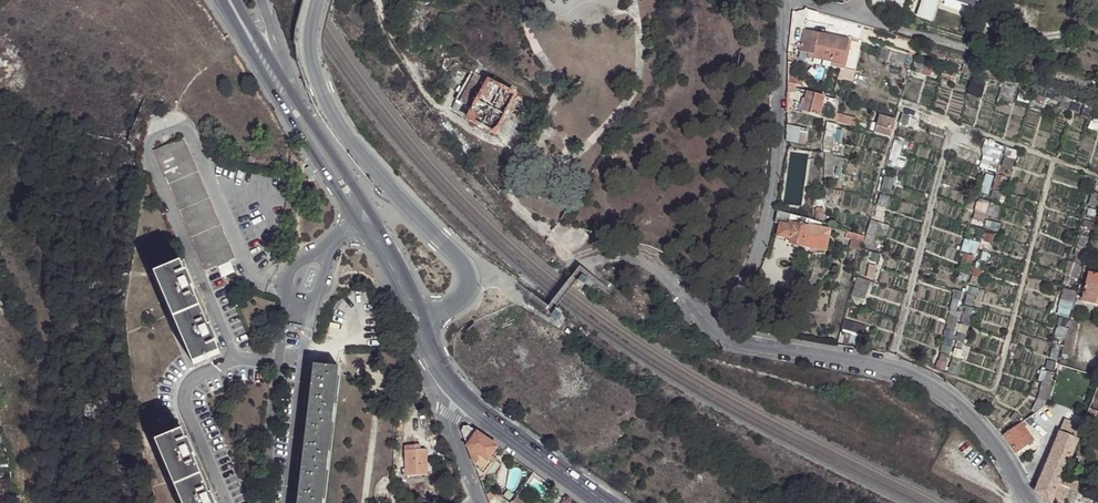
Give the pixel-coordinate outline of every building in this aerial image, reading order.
[(976,9),(979,0),(948,0),(976,9)] [(800,52),(824,59),(823,62),(844,68),(850,44),(806,32),(800,52)] [(939,52),(922,47),(918,60),(933,65),(939,66),(939,52)] [(976,76),(979,64),(963,59),(961,72),(976,76)] [(931,76),(933,67),(913,60),(908,79),(921,83),(923,78),(929,79),(931,76)] [(942,70),(933,67),(931,76),(940,78),(942,70)] [(956,74),(942,70),(940,78),(940,80),(954,84),(956,74)] [(494,134),(515,96),(471,72),(456,100),(472,109),(467,119),(494,134)] [(981,79),(1000,84),(1001,78),(985,72),(981,79)] [(1001,85),(1008,87),(1011,80),(1003,77),(1001,85)] [(965,96),(980,102),(984,85),(970,81),(965,96)] [(997,102),(1012,106),(1016,94),(1001,90),(997,102)] [(807,94),(805,103),(822,108),(825,98),(807,94)] [(1072,103),(1071,113),(1077,114),(1077,115),(1086,120),(1090,108),(1076,102),(1072,103)] [(805,103),(801,114),(818,119),(822,108),(805,103)] [(1071,113),(1051,105),(1048,114),(1050,115),(1048,119),(1055,122),(1054,126),(1066,128),(1068,123),(1073,124),(1084,129),(1082,134),(1095,139),(1093,135),(1097,127),(1086,120),(1077,115),(1077,114),(1071,113)] [(896,123),(909,128),(911,124),(918,127),(921,117),(914,115),(901,109),(896,123)] [(873,134),(891,138),(895,121),(878,116),(873,134)] [(831,170),(831,166),(832,161),(830,160),(829,160),(830,153),(832,153),(833,143),(835,132),(835,131),(835,126),(825,124),(825,126),(823,137),(822,138),(822,149),(823,159),(823,170),(831,170)] [(791,142),(797,144),(799,130),(791,130),(791,133),(791,142)] [(842,132),(835,131),(835,132),(833,143),(839,144),(841,135),(842,132)] [(234,256),(233,254),(182,137),(154,148),(185,221),(206,269),(234,256)] [(735,139),(736,145),(740,146),(744,141),(740,138),(735,139)] [(1015,152),(985,142),(983,146),(986,148),(982,154),(988,156),(987,160),(981,158),(979,168),(996,174),(1007,178),(1010,171),(1005,170),(1008,160),(1012,160),(1015,152)] [(880,177),(892,181),(895,168),(901,170),(902,168),(904,160),(899,158),(901,148),(893,145),(889,161),(888,164),(887,163),(887,166),(885,165),(883,172),(881,171),(880,177)] [(622,155),(614,149),(606,160),(615,166),(622,155)] [(1061,156),(1075,160),(1076,156),(1063,152),(1061,156)] [(978,201),(988,204),(1000,208),(1001,204),(996,202),(999,193),(1001,192),(1005,180),(997,177),(979,170),(981,171),(978,180),(981,181),(980,186),(976,185),(972,197),(978,201)] [(887,197),(892,181),(880,177),(874,193),(887,197)] [(1097,211),(1097,207),(1097,182),(1094,180),(1086,208),(1097,211)] [(889,198),(887,197),(879,195),(879,197),(876,208),(886,211),(889,198)] [(882,224),(886,211),(876,208),(879,197),(874,196),(871,206),(867,221),(882,224)] [(813,209),(815,210),(823,210),(825,210),(824,197),(813,197),(813,209)] [(985,213),(988,204),(978,201),(976,208),(973,216),(966,215),(964,222),(970,224),(982,227),(985,213)] [(814,218),(814,221),(823,224),(823,220),(823,210),(815,210),(814,218)] [(1079,235),(1089,238),(1095,213),(1085,210),(1079,235)] [(779,211),(778,220),(782,221),(793,224),(796,215),(779,211)] [(810,220),(796,215),(793,224),(795,224),(808,226),(810,220)] [(1022,229),(1031,232),(1034,219),(1025,216),(1022,229)] [(793,224),(782,221),(778,238),(791,240),(790,244),(805,247),(806,242),(809,226),(808,226),(795,224),(793,224)] [(867,229),(864,236),(866,237),(863,250),(874,253),(876,248),(874,246),(878,231),(880,226),(869,222),(867,229)] [(805,247),(811,248),(826,252),(830,231),(809,226),(806,242),(805,247)] [(852,240),(863,243),(865,238),(847,232),(846,237),(852,240)] [(976,251),(974,258),(974,260),(989,265),(992,254),(994,248),(989,246),(993,237),(980,232),(979,237),(976,251)] [(967,249),(965,255),(974,258),(976,251),(979,237),(970,235),(968,241),(967,249)] [(859,256),(863,243),(852,240),(848,252),(859,256)] [(959,253),(965,255),(967,249),(968,241),(964,240),(961,248),(959,253)] [(1072,257),(1084,262),(1086,251),(1084,251),(1086,244),(1078,242),(1072,257)] [(873,263),(882,266),(884,258),(875,256),(873,263)] [(870,262),(861,259),(856,278),(867,281),(870,262)] [(966,287),(967,284),(973,273),(970,273),(973,263),(965,259),(957,282),(964,284),(966,287)] [(173,316),(200,305),(192,287),(194,286),(187,268),(185,269),(181,260),(154,271),(173,316)] [(989,265),(974,260),(973,263),(970,273),(973,273),(967,284),(976,287),(981,278),(986,280),(991,265),(989,265)] [(219,265),(223,274),(233,269),(229,261),(219,265)] [(1066,263),(1065,269),(1063,275),(1078,281),(1080,272),(1081,268),(1066,263)] [(1084,267),(1083,273),(1089,274),(1097,277),(1097,270),(1084,267)] [(1077,294),(1083,295),(1089,274),(1083,273),(1080,284),(1077,294)] [(1089,274),(1083,295),(1082,301),(1097,305),(1097,277),(1089,274)] [(873,285),(856,279),(849,306),(865,312),(873,285)] [(964,287),(964,284),(957,282),(948,280),(943,296),(952,298),(960,300),(964,287)] [(1069,292),(1077,294),(1080,284),(1073,283),(1070,284),(1069,292)] [(963,299),(966,287),(964,284),(964,287),(960,300),(952,298),(949,311),(959,314),(963,299)] [(965,296),(977,297),(977,289),(966,288),(965,296)] [(1057,308),(1068,311),(1073,295),(1062,291),(1057,308)] [(173,316),(192,363),(220,351),(216,342),(218,341),(210,324),(208,325),(200,305),(173,316)] [(955,323),(959,314),(949,311),(940,328),(953,333),(955,331),(957,324),(955,323)] [(965,316),(959,314),(955,323),(957,324),(962,326),(965,316)] [(1065,341),(1070,322),(1055,317),(1051,329),(1053,338),(1065,341)] [(841,339),(840,345),(859,348),(863,337),(865,329),(852,324),(849,333),(848,338),(847,340),(841,339)] [(953,341),(969,346),(973,334),(957,329),(955,336),(956,337),(953,341)] [(927,365),(945,373),(953,343),(933,336),(928,348),(931,349),(927,365)] [(1036,358),(1041,360),(1052,363),(1054,354),(1057,347),(1042,342),(1036,358)] [(953,343),(945,373),(954,377),(960,361),(966,363),(970,350),(953,343)] [(1052,363),(1041,360),(1038,371),(1054,374),(1058,355),(1054,354),(1052,363)] [(339,364),(313,361),(307,414),(333,417),(339,364)] [(1043,385),(1050,386),(1053,375),(1044,374),(1042,384),(1043,385)] [(985,386),(991,389),(994,377),(988,375),(985,386)] [(1044,403),(1050,386),(1043,385),(1041,389),(1035,386),(1031,398),(1044,403)] [(1013,414),(1021,423),(1045,407),(1041,404),(1033,407),(1026,402),(1013,414)] [(1091,420),(1092,420),(1095,411),(1089,409),(1085,417),(1091,420)] [(301,464),(327,467),(333,417),(307,414),(301,464)] [(1076,416),(1073,424),(1081,428),(1085,419),(1076,416)] [(1064,421),(1059,433),(1076,440),(1081,428),(1073,424),(1064,421)] [(1021,423),(1005,435),(1017,452),(1033,440),(1021,423)] [(462,431),(467,445),(477,432),(470,427),(469,427),(466,426),(463,428),(462,431)] [(176,487),(202,475),(194,454),(196,453),(188,436),(186,436),(183,427),(155,439),(176,487)] [(467,445),(487,460),(497,447),(477,432),(467,445)] [(1035,491),(1045,502),(1051,502),(1063,476),(1076,440),(1059,433),(1035,491)] [(467,445),(481,479),(492,463),(487,460),(467,445)] [(411,470),(412,481),(431,479),(428,453),(422,453),(422,449),(408,451),(410,463),(411,470)] [(327,467),(301,464),(296,502),(323,502),(327,467)] [(183,502),(217,502),(212,491),(209,492),(202,475),(176,487),(183,502)] [(1072,490),(1076,481),(1064,476),(1060,485),(1070,489),(1072,490)] [(1076,481),(1072,490),(1082,495),(1086,486),(1076,481)] [(1064,502),(1070,489),(1060,485),(1055,498),(1057,499),(1064,502)]
